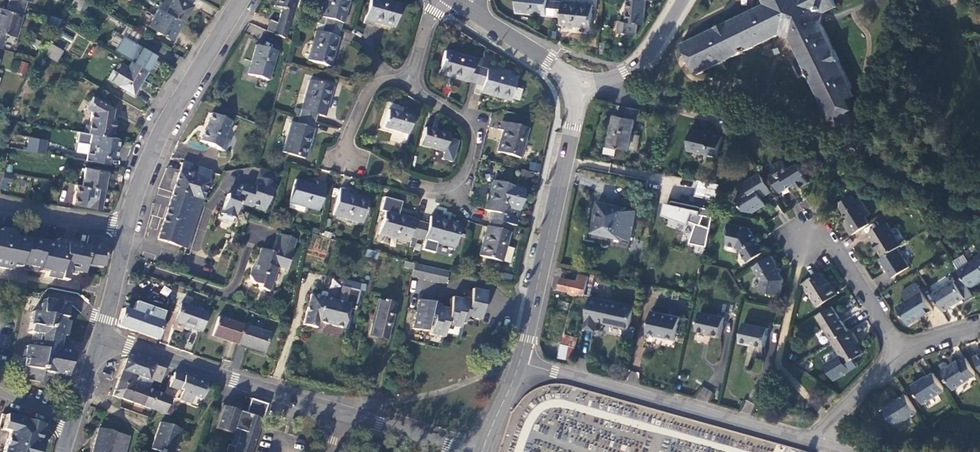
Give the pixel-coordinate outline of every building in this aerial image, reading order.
[(70,7),(78,11),(84,0),(73,0),(70,7)] [(158,9),(164,12),(171,0),(163,0),(158,9)] [(164,12),(180,22),(190,5),(181,0),(171,0),(164,12)] [(273,5),(281,7),(278,22),(269,20),(266,31),(285,39),(296,0),(277,0),(273,5)] [(320,17),(317,16),(315,23),(318,24),(324,26),(339,30),(341,23),(342,23),(349,0),(324,0),(320,17)] [(363,23),(371,25),(372,22),(394,28),(400,5),(383,0),(370,0),(363,23)] [(517,12),(547,15),(554,16),(556,0),(555,0),(518,0),(517,12)] [(594,4),(564,1),(556,0),(554,16),(562,17),(562,25),(592,28),(594,4)] [(626,22),(620,21),(618,33),(637,35),(638,24),(644,24),(647,0),(628,0),(626,22)] [(766,3),(740,16),(739,16),(720,25),(721,25),(682,44),(687,54),(689,53),(692,60),(691,61),(697,74),(735,56),(742,53),(739,47),(745,44),(748,50),(755,47),(754,46),(781,34),(791,37),(804,64),(803,64),(806,70),(812,68),(815,73),(809,76),(812,83),(813,83),(831,120),(838,117),(841,124),(852,119),(844,101),(854,97),(850,90),(853,89),(843,68),(844,68),(834,49),(821,23),(824,13),(837,6),(834,0),(764,0),(766,3)] [(5,34),(15,37),(23,7),(7,2),(5,10),(0,8),(0,33),(5,34)] [(157,8),(147,25),(170,39),(180,22),(164,12),(158,9),(157,8)] [(317,16),(306,13),(304,20),(315,23),(317,16)] [(324,26),(318,24),(316,31),(322,33),(324,26)] [(114,52),(132,62),(145,70),(159,44),(128,26),(114,52)] [(324,26),(322,33),(316,31),(307,61),(330,67),(338,37),(337,37),(339,30),(324,26)] [(48,43),(42,54),(55,61),(61,50),(48,43)] [(256,45),(247,75),(268,81),(276,51),(256,45)] [(444,51),(438,74),(467,82),(468,81),(475,83),(479,68),(472,66),(474,60),(444,51)] [(24,75),(29,63),(20,60),(16,72),(24,75)] [(131,61),(127,67),(120,63),(110,80),(117,85),(132,93),(145,70),(132,62),(131,61)] [(479,68),(475,83),(482,85),(480,93),(509,101),(510,99),(518,101),(522,88),(514,85),(516,78),(486,70),(479,68)] [(309,81),(301,110),(299,117),(314,121),(316,114),(324,116),(332,87),(309,81)] [(92,96),(85,108),(91,112),(89,125),(86,125),(84,133),(89,133),(111,137),(114,119),(110,118),(112,108),(92,96)] [(615,115),(609,146),(630,150),(636,119),(638,120),(640,109),(625,106),(623,117),(615,115)] [(388,110),(383,127),(407,134),(412,116),(388,110)] [(211,114),(200,142),(224,151),(228,140),(224,138),(230,121),(211,114)] [(291,123),(282,152),(305,158),(313,129),(312,129),(314,121),(299,117),(297,124),(291,123)] [(501,121),(499,130),(502,131),(496,152),(519,159),(528,129),(501,121)] [(424,128),(419,145),(443,152),(448,135),(424,128)] [(718,157),(723,136),(695,129),(693,136),(690,138),(688,148),(708,152),(707,155),(718,157)] [(89,133),(86,153),(114,158),(118,138),(111,137),(89,133)] [(26,152),(47,154),(48,139),(28,137),(26,152)] [(771,175),(779,190),(788,185),(793,186),(794,186),(795,188),(799,186),(800,189),(810,182),(806,175),(807,174),(801,164),(798,163),(789,169),(782,160),(772,167),(776,172),(771,175)] [(182,163),(173,190),(202,199),(211,172),(182,163)] [(84,168),(82,185),(103,188),(106,171),(84,168)] [(771,190),(760,173),(744,183),(745,186),(749,192),(742,196),(737,199),(743,210),(753,213),(767,204),(761,196),(771,190)] [(239,193),(234,191),(228,194),(221,214),(236,218),(241,203),(266,211),(271,192),(273,182),(258,177),(255,187),(246,185),(240,188),(239,193)] [(295,180),(289,203),(304,207),(318,211),(325,185),(317,182),(316,186),(295,180)] [(721,184),(699,180),(696,196),(717,200),(721,184)] [(492,181),(484,210),(492,212),(490,220),(511,225),(515,226),(517,219),(511,217),(514,209),(519,211),(524,189),(492,181)] [(76,184),(73,204),(100,209),(103,188),(82,185),(76,184)] [(788,185),(779,190),(781,193),(794,186),(793,186),(788,185)] [(745,186),(739,190),(742,196),(749,192),(745,186)] [(340,188),(332,215),(362,223),(368,200),(347,194),(348,190),(340,188)] [(173,190),(157,239),(186,249),(202,199),(173,190)] [(853,195),(843,201),(842,206),(848,218),(847,219),(846,224),(852,235),(871,224),(867,217),(871,214),(861,197),(856,199),(853,195)] [(714,217),(715,210),(672,201),(671,204),(666,203),(664,216),(690,225),(691,222),(697,224),(690,243),(707,247),(711,228),(701,225),(705,215),(714,217)] [(628,208),(599,202),(597,212),(600,213),(596,233),(621,238),(632,240),(638,210),(628,208)] [(304,207),(289,203),(287,208),(302,212),(304,207)] [(385,211),(378,234),(408,242),(410,236),(417,238),(421,222),(414,220),(414,219),(385,211)] [(430,217),(428,224),(421,222),(417,238),(454,248),(460,225),(430,217)] [(486,226),(478,256),(501,262),(502,262),(506,247),(511,225),(490,220),(488,227),(486,226)] [(869,233),(883,257),(898,247),(902,245),(888,222),(869,233)] [(751,228),(729,223),(726,232),(729,237),(728,244),(737,247),(740,252),(741,251),(748,262),(765,251),(751,228)] [(280,234),(274,253),(261,248),(253,270),(252,269),(249,275),(253,283),(259,285),(259,288),(269,291),(277,266),(286,269),(300,230),(283,226),(280,234)] [(10,269),(12,262),(46,268),(45,276),(66,280),(68,270),(83,273),(84,264),(87,247),(85,246),(66,242),(65,245),(0,233),(0,267),(10,269)] [(88,236),(85,246),(87,247),(84,264),(103,266),(107,242),(104,238),(88,236)] [(513,249),(506,247),(502,262),(509,264),(513,249)] [(881,258),(893,278),(910,267),(898,247),(883,257),(881,258)] [(970,288),(978,282),(977,281),(979,280),(979,254),(975,257),(976,258),(958,269),(970,288)] [(772,255),(754,267),(762,280),(760,290),(781,294),(784,279),(776,266),(778,265),(772,255)] [(414,264),(411,277),(445,285),(448,271),(414,264)] [(557,267),(552,287),(570,291),(570,293),(579,295),(579,293),(586,294),(590,276),(580,274),(578,281),(562,277),(564,268),(557,267)] [(804,282),(814,298),(813,298),(818,307),(837,294),(832,286),(831,287),(822,272),(812,278),(804,282)] [(966,298),(955,280),(932,293),(943,312),(966,298)] [(902,313),(909,325),(921,318),(921,317),(925,314),(926,315),(934,310),(922,292),(917,283),(902,293),(907,301),(902,304),(906,311),(902,313)] [(160,293),(167,296),(171,289),(163,286),(160,293)] [(310,294),(303,324),(316,328),(318,322),(343,328),(348,308),(355,310),(359,291),(342,287),(338,301),(310,294)] [(443,337),(444,333),(457,335),(458,328),(459,328),(460,323),(464,324),(466,317),(479,320),(486,292),(471,289),(468,303),(465,303),(463,309),(460,308),(462,299),(451,297),(448,309),(431,305),(432,302),(418,299),(412,329),(426,332),(426,329),(430,329),(429,334),(443,337)] [(25,296),(23,310),(21,310),(11,360),(11,362),(10,365),(21,367),(25,368),(24,370),(22,379),(40,382),(41,375),(42,372),(52,374),(66,376),(71,352),(58,350),(60,336),(63,321),(67,304),(42,300),(25,296)] [(636,306),(591,297),(586,318),(588,318),(585,328),(596,330),(598,321),(628,327),(626,337),(635,339),(641,316),(634,315),(636,306)] [(378,300),(370,334),(378,336),(377,338),(386,340),(394,303),(378,300)] [(571,303),(561,301),(560,307),(569,309),(571,303)] [(122,308),(117,325),(156,339),(161,322),(160,322),(163,312),(135,302),(131,312),(122,308)] [(180,304),(174,323),(201,332),(207,313),(180,304)] [(817,316),(833,341),(849,331),(833,306),(817,316)] [(653,310),(647,334),(659,336),(659,335),(665,336),(665,338),(676,340),(681,317),(653,310)] [(725,317),(701,312),(696,330),(711,333),(710,334),(721,337),(725,317)] [(217,317),(211,335),(237,344),(243,326),(217,317)] [(769,328),(744,323),(740,342),(750,345),(750,343),(765,346),(769,328)] [(243,326),(237,344),(263,353),(269,334),(243,326)] [(862,342),(853,329),(850,331),(859,345),(862,342)] [(832,342),(841,355),(825,365),(835,380),(851,370),(847,364),(855,359),(864,353),(859,345),(850,331),(849,331),(833,341),(832,342)] [(577,341),(563,338),(559,357),(573,361),(577,341)] [(124,359),(117,382),(132,387),(132,385),(148,390),(152,380),(160,382),(164,369),(128,357),(124,359)] [(942,371),(953,389),(977,375),(966,358),(960,362),(959,361),(942,371)] [(851,370),(858,366),(855,359),(847,364),(851,370)] [(174,373),(169,387),(179,391),(180,389),(182,390),(187,377),(174,373)] [(912,385),(924,404),(945,390),(934,373),(922,380),(922,379),(912,385)] [(182,390),(179,399),(191,404),(193,397),(201,399),(207,384),(187,377),(182,390)] [(695,397),(707,402),(712,391),(700,386),(695,397)] [(884,408),(895,426),(918,412),(906,394),(884,408)] [(267,404),(251,399),(246,414),(222,406),(214,429),(231,434),(233,429),(236,430),(231,445),(228,444),(225,451),(252,451),(267,404)] [(42,425),(2,414),(0,421),(0,451),(35,451),(42,425)] [(162,451),(175,451),(183,427),(160,420),(151,448),(162,451)] [(132,435),(99,426),(92,451),(127,451),(132,435)]
